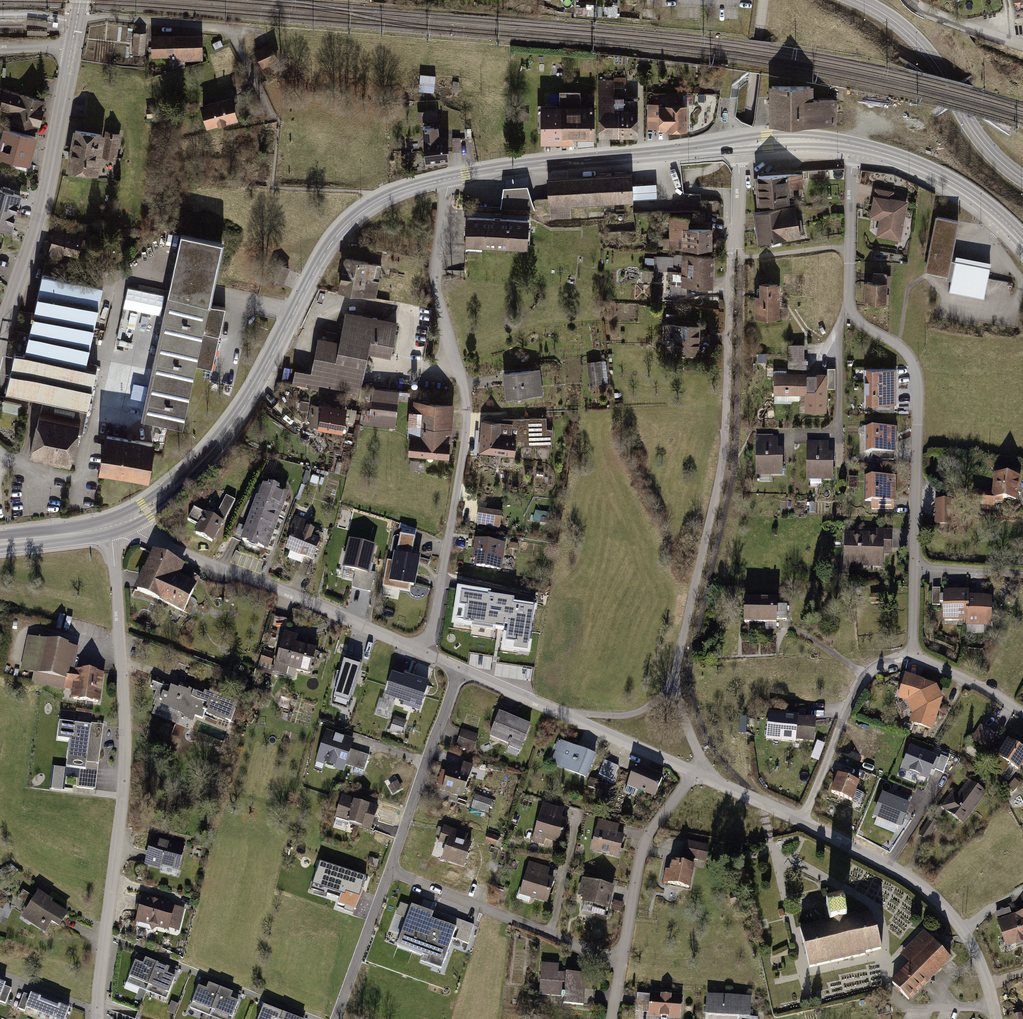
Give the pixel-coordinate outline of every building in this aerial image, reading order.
[(142,34),(134,33),(131,54),(140,55),(142,34)] [(207,33),(154,35),(155,58),(176,57),(176,61),(208,60),(207,33)] [(273,44),(257,51),(265,68),(281,60),(273,44)] [(420,92),(435,92),(436,76),(421,75),(420,92)] [(626,78),(598,79),(599,136),(638,135),(638,95),(615,95),(615,86),(626,86),(626,78)] [(818,87),(776,88),(777,127),(839,125),(839,100),(819,100),(818,87)] [(559,103),(541,104),(541,143),(593,144),(594,103),(581,103),(580,89),(559,88),(559,103)] [(50,102),(7,91),(2,110),(17,113),(14,125),(42,132),(50,102)] [(235,98),(203,106),(210,128),(241,121),(235,98)] [(665,104),(649,105),(650,129),(664,129),(665,133),(693,131),(692,106),(665,107),(665,104)] [(438,110),(419,112),(420,123),(426,122),(430,165),(454,163),(451,138),(445,139),(444,126),(439,127),(438,110)] [(7,127),(0,151),(0,159),(34,169),(43,137),(7,127)] [(106,136),(77,131),(69,173),(101,179),(105,160),(116,162),(121,135),(107,132),(106,136)] [(631,171),(547,176),(549,205),(632,201),(633,199),(632,183),(631,171)] [(791,175),(759,177),(762,208),(793,205),(791,175)] [(656,182),(632,183),(633,199),(657,197),(656,182)] [(532,209),(532,188),(503,188),(502,209),(532,209)] [(895,192),(877,189),(871,220),(881,222),(879,237),(902,241),(909,203),(893,200),(895,192)] [(0,190),(0,230),(16,235),(27,198),(0,190)] [(589,206),(590,219),(605,218),(604,206),(589,206)] [(801,209),(758,214),(762,245),(804,240),(801,209)] [(965,221),(940,216),(928,273),(954,278),(951,293),(988,300),(996,262),(958,254),(965,221)] [(695,217),(671,217),(671,250),(716,251),(717,230),(695,229),(695,217)] [(535,221),(473,218),(471,247),(533,251),(535,221)] [(89,235),(56,227),(50,254),(82,262),(89,235)] [(231,245),(188,234),(147,421),(190,430),(203,368),(215,370),(229,309),(216,307),(231,245)] [(717,289),(719,257),(684,255),(682,287),(717,289)] [(680,272),(681,259),(658,257),(657,270),(680,272)] [(382,264),(345,258),(340,292),(376,298),(382,264)] [(107,289),(49,275),(30,353),(19,351),(8,394),(46,402),(92,413),(101,372),(88,369),(107,289)] [(892,284),(870,283),(869,304),(890,306),(892,284)] [(783,285),(764,284),(764,297),(757,297),(756,320),(782,321),(783,285)] [(402,321),(346,310),(340,342),(322,338),(314,375),(297,371),(294,386),(359,400),(369,352),(394,358),(402,321)] [(704,326),(666,326),(666,354),(704,354),(704,326)] [(806,346),(789,346),(789,361),(805,361),(806,346)] [(604,361),(587,363),(590,387),(607,385),(604,361)] [(899,369),(867,369),(868,406),(899,406),(899,369)] [(543,370),(505,374),(508,401),(547,396),(543,370)] [(811,374),(776,374),(775,395),(811,396),(811,374)] [(401,392),(374,389),(371,411),(363,410),(362,427),(397,430),(401,392)] [(19,415),(21,406),(4,401),(1,411),(19,415)] [(92,413),(46,402),(33,457),(78,467),(92,413)] [(457,406),(413,403),(409,457),(453,460),(457,406)] [(324,408),(312,406),(307,426),(345,433),(349,411),(325,406),(324,408)] [(497,421),(485,421),(481,452),(517,458),(521,442),(525,442),(527,448),(554,449),(555,433),(549,430),(549,420),(497,421)] [(899,430),(869,430),(869,455),(899,455),(899,430)] [(163,446),(113,436),(106,473),(155,483),(163,446)] [(779,436),(757,436),(758,478),(785,478),(784,451),(779,451),(779,436)] [(830,442),(807,443),(809,482),(836,481),(835,455),(830,455),(830,442)] [(997,476),(995,492),(970,488),(968,509),(994,513),(995,507),(1005,508),(1006,504),(1021,506),(1022,492),(1022,480),(997,476)] [(899,478),(867,479),(867,503),(872,503),(872,512),(899,512),(899,478)] [(293,497),(264,487),(245,543),(274,553),(293,497)] [(217,546),(237,504),(228,500),(221,515),(213,512),(211,517),(195,509),(188,523),(199,528),(196,536),(217,546)] [(954,501),(935,501),(935,527),(953,527),(954,501)] [(506,515),(481,512),(478,528),(503,532),(506,515)] [(322,528),(295,519),(284,552),(317,563),(324,544),(318,540),(322,528)] [(866,535),(846,535),(844,569),(885,571),(886,553),(894,554),(895,530),(866,529),(866,535)] [(418,539),(401,537),(397,563),(389,562),(388,573),(393,574),(392,584),(418,588),(422,569),(413,567),(418,539)] [(376,547),(349,540),(342,569),(369,575),(376,547)] [(509,546),(478,541),(474,562),(478,562),(477,569),(504,573),(509,546)] [(188,568),(155,554),(138,592),(188,614),(200,586),(183,579),(188,568)] [(934,589),(933,606),(943,606),(943,589),(934,589)] [(973,593),(946,592),(945,620),(968,621),(968,626),(994,627),(995,598),(973,597),(973,593)] [(778,602),(745,602),(746,627),(778,626),(778,602)] [(530,611),(464,603),(459,643),(480,646),(478,661),(524,666),(530,611)] [(304,639),(287,633),(279,656),(265,652),(261,663),(276,668),(273,675),(288,680),(291,670),(312,678),(321,653),(301,646),(304,639)] [(81,648),(28,638),(23,671),(36,674),(34,685),(74,693),(73,701),(103,707),(107,675),(78,670),(81,648)] [(343,659),(332,697),(349,702),(361,665),(343,659)] [(403,678),(393,674),(386,697),(404,702),(403,706),(419,711),(429,682),(404,674),(403,678)] [(897,698),(908,702),(897,707),(904,720),(915,715),(911,724),(934,732),(946,700),(940,687),(906,674),(897,698)] [(190,694),(172,688),(170,696),(165,694),(160,708),(198,721),(199,717),(205,719),(207,713),(233,722),(240,703),(208,692),(206,697),(191,692),(190,694)] [(389,719),(391,705),(380,704),(378,717),(389,719)] [(769,712),(767,739),(795,742),(795,740),(813,741),(815,719),(797,717),(798,715),(769,712)] [(534,727),(502,714),(492,739),(524,751),(534,727)] [(409,721),(396,716),(391,731),(404,735),(409,721)] [(96,727),(62,722),(60,742),(74,743),(71,769),(90,771),(96,727)] [(1003,741),(980,723),(968,738),(987,754),(993,746),(996,749),(1003,741)] [(479,736),(462,730),(457,747),(474,753),(479,736)] [(357,741),(328,732),(318,764),(346,773),(357,741)] [(599,757),(560,741),(550,765),(589,781),(599,757)] [(1002,759),(1022,772),(1022,748),(1012,741),(1002,759)] [(910,744),(900,769),(928,780),(938,755),(910,744)] [(371,757),(357,752),(351,769),(365,774),(371,757)] [(465,770),(450,767),(449,772),(443,770),(440,785),(447,787),(446,793),(471,798),(477,766),(466,764),(465,770)] [(64,791),(65,768),(54,768),(53,791),(64,791)] [(665,778),(637,768),(629,788),(657,798),(665,778)] [(862,785),(840,775),(833,792),(859,803),(863,793),(860,791),(862,785)] [(942,810),(966,826),(988,794),(971,782),(960,797),(954,793),(942,810)] [(495,802),(476,796),(472,809),(492,815),(495,802)] [(381,810),(346,798),(338,821),(373,833),(381,810)] [(567,809),(544,803),(533,843),(549,847),(550,843),(564,846),(571,821),(565,819),(567,809)] [(597,836),(593,852),(623,860),(629,837),(619,835),(621,826),(599,820),(595,835),(597,836)] [(938,828),(930,823),(920,838),(928,843),(938,828)] [(472,836),(447,828),(442,843),(449,846),(443,862),(468,870),(477,844),(470,842),(472,836)] [(501,839),(488,835),(485,844),(498,848),(501,839)] [(189,848),(156,839),(149,868),(182,877),(189,848)] [(711,847),(686,842),(683,858),(708,862),(711,847)] [(668,871),(666,885),(691,890),(696,867),(675,862),(673,872),(668,871)] [(366,877),(320,863),(312,889),(339,898),(337,904),(357,910),(363,889),(362,888),(366,877)] [(552,870),(532,864),(522,896),(551,904),(558,881),(550,878),(552,870)] [(617,889),(584,880),(579,898),(585,899),(582,908),(584,909),(583,914),(592,917),(594,912),(610,916),(617,889)] [(76,911),(42,891),(26,917),(51,932),(56,924),(65,929),(76,911)] [(738,895),(730,897),(732,906),(740,904),(738,895)] [(179,903),(148,896),(140,925),(180,935),(186,910),(177,908),(179,903)] [(830,923),(799,931),(808,970),(882,953),(873,914),(848,920),(844,900),(826,904),(830,923)] [(433,914),(413,906),(398,946),(424,956),(421,962),(434,967),(436,961),(444,963),(459,923),(441,916),(439,922),(431,919),(433,914)] [(997,914),(1008,949),(1022,944),(1022,914),(1015,916),(1012,909),(997,914)] [(893,985),(911,1004),(954,963),(926,934),(904,955),(913,965),(893,985)] [(127,983),(147,991),(158,964),(146,960),(147,956),(139,953),(127,983)] [(169,969),(158,964),(147,991),(166,999),(179,969),(171,965),(169,969)] [(562,965),(543,964),(542,995),(570,996),(570,1004),(587,1004),(588,975),(562,974),(562,965)] [(191,1008),(210,1016),(221,989),(209,985),(211,981),(202,978),(191,1008)] [(0,981),(0,997),(4,998),(10,985),(0,981)] [(221,989),(210,1016),(218,1018),(232,1018),(242,993),(234,990),(233,994),(221,989)] [(35,993),(29,1008),(56,1018),(71,1018),(75,1009),(35,993)] [(641,993),(639,1007),(646,1008),(646,1014),(652,1015),(652,1016),(671,1018),(682,1018),(684,996),(641,993)] [(752,998),(708,994),(706,1018),(756,1018),(752,998)] [(284,1014),(272,1009),(273,1005),(266,1002),(259,1018),(282,1018),(284,1014)]
